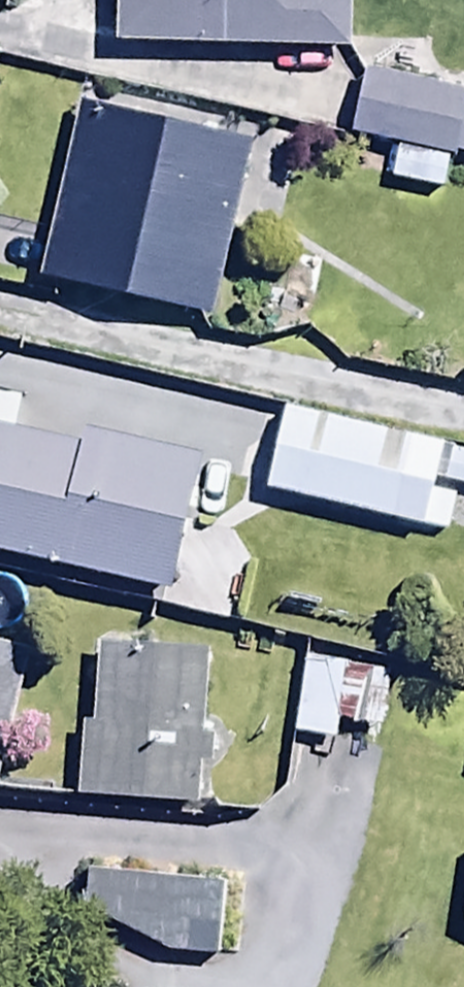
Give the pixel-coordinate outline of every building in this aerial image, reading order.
[(114,40),(348,43),(348,0),(115,0),(114,40)] [(358,67),(346,129),(463,154),(463,90),(358,67)] [(255,135),(74,97),(37,274),(218,313),(255,135)] [(318,257),(282,251),(274,301),(310,307),(318,257)] [(443,442),(281,405),(261,491),(423,529),(443,442)] [(0,426),(0,551),(163,590),(196,455),(81,428),(77,444),(0,426)] [(447,447),(438,484),(463,490),(463,451),(447,447)] [(205,732),(209,644),(91,638),(87,720),(77,720),(73,798),(193,804),(195,767),(216,768),(218,733),(205,732)] [(0,642),(0,766),(30,649),(0,642)] [(334,742),(337,721),(383,727),(392,663),(300,654),(290,737),(334,742)] [(222,879),(89,863),(83,903),(162,948),(213,953),(222,879)]
